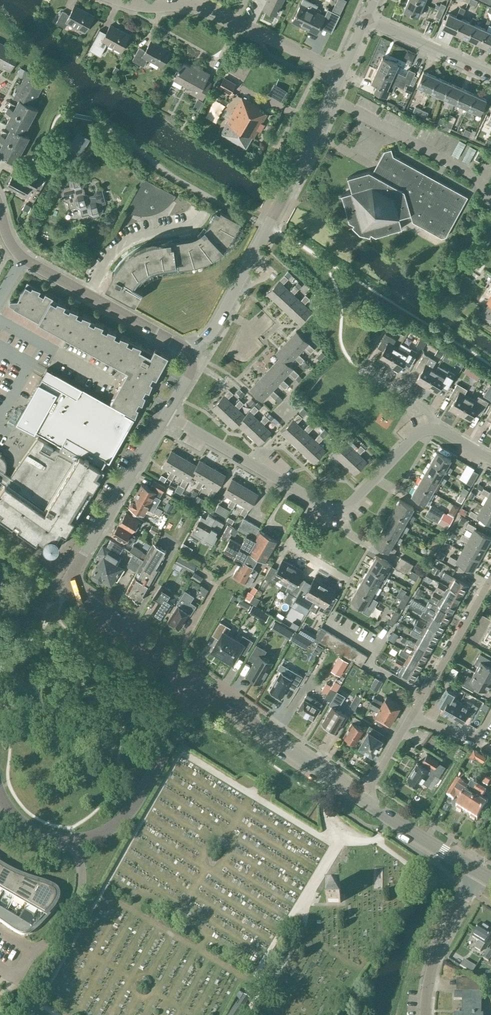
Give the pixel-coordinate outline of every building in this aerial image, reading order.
[(276,14),(283,0),(267,0),(263,8),(276,14)] [(325,16),(309,8),(312,2),(307,0),(298,0),(297,3),(301,4),(292,21),(317,33),(325,16)] [(331,11),(337,14),(344,0),(336,0),(331,11)] [(424,3),(416,0),(408,0),(404,10),(418,16),(424,3)] [(94,16),(74,5),(70,14),(63,10),(56,22),(65,27),(68,22),(85,31),(94,16)] [(442,27),(455,33),(461,18),(465,9),(460,7),(456,16),(449,13),(442,27)] [(470,22),(461,18),(455,33),(467,38),(474,24),(477,19),(473,17),(470,22)] [(481,27),(474,24),(467,38),(480,44),(486,30),(490,19),(486,17),(481,27)] [(129,35),(110,25),(106,33),(100,29),(92,44),(100,48),(104,42),(121,51),(129,35)] [(486,30),(480,44),(490,49),(490,32),(486,30)] [(162,66),(170,51),(151,41),(145,50),(139,47),(132,60),(144,66),(148,59),(162,66)] [(18,52),(6,46),(0,58),(0,67),(2,68),(3,67),(10,70),(20,53),(18,52)] [(377,69),(406,82),(408,83),(405,91),(411,94),(414,86),(413,86),(419,73),(409,69),(406,75),(396,71),(399,64),(382,57),(377,69)] [(196,69),(183,62),(175,78),(172,84),(180,88),(183,82),(192,87),(191,91),(203,97),(211,82),(206,80),(209,73),(197,67),(196,69)] [(406,82),(377,69),(371,82),(379,85),(376,91),(387,96),(390,90),(391,91),(395,84),(404,88),(406,82)] [(21,82),(39,92),(45,81),(25,70),(22,76),(24,77),(21,82)] [(417,85),(430,91),(436,77),(423,71),(417,85)] [(224,77),(219,87),(231,93),(236,84),(224,77)] [(430,91),(442,96),(448,82),(436,77),(430,91)] [(14,96),(32,105),(39,92),(21,82),(20,83),(19,82),(18,83),(19,83),(16,88),(18,89),(14,96)] [(442,96),(455,102),(461,88),(448,82),(442,96)] [(253,138),(267,114),(258,109),(259,107),(243,98),(247,90),(236,84),(231,93),(240,99),(221,133),(245,147),(251,137),(253,138)] [(455,102),(467,108),(474,94),(461,88),(455,102)] [(474,94),(467,108),(480,113),(486,99),(474,94)] [(8,108),(31,120),(37,108),(32,105),(14,96),(14,97),(18,99),(15,105),(11,102),(8,108)] [(413,111),(419,114),(422,109),(415,106),(413,111)] [(6,123),(24,133),(31,120),(8,108),(4,115),(10,117),(6,123)] [(422,109),(419,114),(426,117),(428,112),(422,109)] [(23,148),(29,136),(24,133),(6,123),(6,124),(11,126),(8,132),(3,130),(0,135),(0,136),(23,148)] [(472,131),(465,128),(463,133),(470,136),(472,131)] [(78,132),(75,137),(75,138),(87,144),(90,139),(78,132)] [(2,145),(0,148),(0,152),(16,161),(23,148),(0,136),(0,144),(2,145)] [(458,141),(451,154),(458,158),(465,145),(458,141)] [(446,236),(468,197),(393,155),(391,149),(384,151),(372,173),(369,171),(347,177),(351,191),(341,194),(349,220),(354,223),(352,225),(360,233),(370,235),(371,233),(376,235),(402,228),(399,217),(410,214),(412,221),(442,237),(446,236)] [(484,153),(478,150),(474,159),(479,162),(484,153)] [(19,177),(13,174),(7,185),(17,190),(16,193),(23,196),(28,187),(34,190),(40,178),(23,169),(19,177)] [(105,203),(101,188),(97,189),(94,194),(89,196),(84,193),(84,192),(84,188),(82,187),(85,182),(83,176),(78,173),(72,175),(68,180),(70,186),(64,188),(61,193),(63,199),(68,202),(70,208),(76,206),(81,209),(82,215),(88,213),(94,216),(100,215),(103,209),(101,204),(105,203)] [(172,202),(176,196),(143,178),(125,210),(132,213),(139,215),(146,215),(153,213),(160,211),(166,207),(172,202)] [(31,206),(25,203),(22,209),(28,212),(31,206)] [(118,264),(112,272),(105,286),(135,302),(143,288),(137,285),(141,280),(145,275),(151,272),(157,269),(163,268),(190,264),(199,263),(208,260),(216,255),(223,250),(229,243),(234,236),(241,222),(221,211),(220,213),(216,211),(210,222),(207,226),(203,230),(198,234),(193,236),(187,237),(159,241),(149,243),(140,246),(132,251),(124,257),(118,264)] [(278,303),(289,291),(283,284),(288,278),(284,275),(267,293),(278,303)] [(13,307),(128,370),(153,383),(162,367),(162,365),(163,362),(162,359),(163,357),(27,282),(15,303),(14,303),(14,301),(13,300),(11,300),(9,301),(9,303),(11,304),(14,306),(13,307)] [(288,313),(300,301),(293,294),(299,289),(295,285),(289,291),(278,303),(288,313)] [(306,295),(300,301),(288,313),(299,323),(311,311),(304,304),(309,299),(306,295)] [(480,314),(490,320),(490,296),(480,314)] [(388,319),(380,314),(374,324),(382,328),(388,319)] [(296,331),(286,342),(298,354),(305,347),(310,352),(314,348),(296,331)] [(388,365),(398,348),(393,344),(395,339),(385,333),(377,347),(383,350),(378,359),(388,365)] [(286,342),(276,353),(280,357),(288,364),(295,357),(300,363),(304,359),(298,354),(286,342)] [(398,348),(388,365),(398,371),(403,362),(409,365),(417,352),(407,346),(404,351),(398,348)] [(326,355),(322,351),(316,357),(321,361),(326,355)] [(436,369),(435,369),(432,367),(436,360),(424,353),(415,369),(420,372),(415,381),(425,387),(436,369)] [(280,357),(270,367),(282,379),(289,372),(295,378),(298,374),(288,364),(280,357)] [(436,369),(425,387),(435,392),(440,384),(446,387),(454,373),(444,368),(438,364),(435,369),(436,369)] [(270,367),(260,378),(272,390),(279,383),(288,392),(292,388),(282,379),(270,367)] [(136,418),(47,368),(17,420),(56,442),(55,442),(61,445),(79,455),(101,467),(106,459),(110,461),(136,418)] [(147,394),(153,383),(128,370),(122,380),(147,394)] [(272,390),(260,378),(250,389),(262,400),(269,393),(279,403),(282,399),(278,395),(272,390)] [(141,404),(147,394),(122,380),(116,391),(141,404)] [(449,409),(459,415),(469,397),(464,394),(467,389),(457,383),(449,397),(454,400),(449,409)] [(223,418),(234,405),(227,399),(233,393),(229,389),(212,408),(223,418)] [(135,415),(141,404),(116,391),(110,401),(135,415)] [(475,400),(469,397),(459,415),(470,420),(475,412),(480,415),(488,401),(478,395),(475,400)] [(233,428),(245,415),(238,409),(244,403),(240,400),(234,405),(223,418),(233,428)] [(248,434),(260,421),(253,414),(258,409),(254,405),(245,415),(237,424),(248,434)] [(281,432),(292,442),(303,429),(297,423),(302,417),(298,413),(281,432)] [(265,415),(260,421),(248,434),(259,444),(271,431),(264,425),(269,419),(265,415)] [(292,442),(302,452),(314,439),(307,433),(313,427),(309,424),(303,429),(292,442)] [(324,429),(314,439),(302,452),(313,462),(325,450),(318,443),(328,433),(324,429)] [(333,453),(344,463),(355,451),(348,444),(354,439),(350,435),(333,453)] [(0,490),(0,515),(13,524),(18,527),(17,527),(36,541),(39,538),(45,542),(45,545),(45,546),(47,548),(47,549),(50,550),(51,550),(53,550),(54,549),(57,548),(57,547),(58,545),(58,544),(58,541),(60,538),(62,539),(74,519),(74,518),(77,513),(78,514),(86,501),(85,500),(92,489),(93,489),(104,470),(101,467),(79,455),(61,445),(59,449),(38,437),(0,490)] [(361,445),(355,451),(344,463),(354,473),(366,461),(359,455),(365,449),(361,445)] [(167,477),(171,480),(176,473),(184,458),(171,450),(163,465),(171,470),(167,477)] [(437,451),(430,462),(444,470),(450,473),(452,468),(447,465),(451,459),(437,451)] [(184,458),(176,473),(184,477),(180,484),(184,487),(191,475),(197,465),(184,458)] [(200,460),(197,465),(191,475),(199,480),(195,486),(200,489),(204,483),(212,467),(200,460)] [(444,470),(430,462),(424,472),(438,481),(443,484),(446,479),(441,476),(444,470)] [(212,467),(204,483),(212,487),(208,494),(213,497),(225,475),(212,467)] [(471,485),(478,473),(473,470),(466,482),(471,485)] [(438,481),(424,472),(418,483),(432,491),(438,481)] [(236,501),(245,486),(232,479),(223,494),(231,498),(227,505),(232,508),(236,501)] [(141,484),(135,495),(149,502),(154,495),(159,498),(162,492),(165,487),(153,480),(149,488),(141,484)] [(428,498),(432,491),(418,483),(411,494),(429,504),(432,500),(428,498)] [(179,484),(176,489),(181,492),(184,487),(180,484),(179,484)] [(245,486),(236,501),(244,506),(240,513),(245,515),(258,493),(245,486)] [(463,487),(460,493),(465,496),(468,490),(463,487)] [(490,510),(490,495),(482,490),(480,492),(488,496),(483,505),(490,510)] [(465,496),(460,493),(456,500),(461,502),(465,496)] [(163,509),(149,502),(135,495),(133,499),(131,500),(129,503),(130,505),(129,506),(133,508),(131,512),(133,514),(143,519),(145,517),(138,514),(139,512),(143,514),(146,508),(159,515),(163,509)] [(412,521),(415,516),(410,513),(413,507),(399,499),(393,510),(407,518),(412,521)] [(452,501),(447,510),(455,513),(459,505),(452,501)] [(168,502),(165,509),(169,511),(173,505),(168,502)] [(431,505),(428,510),(441,517),(444,512),(431,505)] [(483,505),(478,514),(471,510),(468,515),(476,519),(477,516),(490,524),(490,510),(483,505)] [(224,507),(220,513),(226,516),(229,510),(224,507)] [(407,518),(393,510),(387,521),(401,529),(406,532),(409,527),(404,524),(407,518)] [(438,522),(441,517),(428,510),(425,515),(438,522)] [(145,520),(143,519),(133,514),(132,516),(126,512),(119,523),(132,531),(138,520),(143,523),(145,520)] [(444,512),(441,517),(450,522),(453,517),(444,512)] [(191,533),(203,539),(215,518),(209,514),(204,523),(198,519),(191,533)] [(450,522),(441,517),(438,522),(447,527),(450,522)] [(243,531),(249,521),(244,518),(237,528),(243,531)] [(214,528),(210,526),(203,539),(211,545),(219,531),(223,523),(219,521),(214,528)] [(248,535),(254,524),(249,521),(243,531),(248,535)] [(397,535),(401,529),(387,521),(380,531),(394,540),(400,543),(403,538),(397,535)] [(485,549),(490,538),(475,529),(476,527),(468,522),(466,527),(473,531),(469,537),(462,533),(461,536),(485,549)] [(159,528),(152,524),(149,530),(156,534),(159,528)] [(254,538),(260,527),(254,524),(248,535),(254,538)] [(135,536),(126,530),(118,525),(112,534),(124,542),(129,535),(134,538),(135,536)] [(234,556),(241,545),(236,542),(241,535),(231,529),(226,537),(230,539),(224,550),(234,556)] [(248,551),(258,557),(265,562),(278,541),(260,530),(248,551)] [(394,540),(380,531),(374,542),(393,554),(396,549),(391,546),(394,540)] [(258,557),(248,551),(255,539),(246,535),(241,545),(234,556),(234,557),(241,561),(233,573),(234,574),(233,575),(250,585),(257,571),(252,568),(258,557)] [(462,551),(479,560),(485,549),(461,536),(460,538),(467,542),(462,551)] [(123,547),(111,539),(106,547),(103,546),(99,552),(104,556),(93,573),(93,575),(99,579),(101,578),(102,576),(111,582),(113,578),(117,580),(125,568),(121,566),(122,565),(116,561),(120,555),(119,554),(123,547)] [(153,542),(134,576),(149,584),(151,585),(160,570),(155,567),(165,549),(153,542)] [(180,549),(190,552),(192,546),(182,543),(180,549)] [(133,545),(130,551),(139,557),(143,551),(133,545)] [(431,556),(435,550),(429,547),(426,553),(431,556)] [(479,560),(462,551),(457,559),(450,555),(447,560),(455,564),(456,562),(473,571),(479,560)] [(198,562),(180,552),(174,563),(192,572),(198,562)] [(143,559),(133,553),(126,565),(135,571),(143,559)] [(390,563),(376,555),(369,566),(383,574),(384,574),(388,577),(390,571),(386,569),(390,563)] [(401,557),(398,562),(410,569),(413,564),(401,557)] [(277,579),(282,583),(293,565),(282,559),(277,569),(271,566),(264,577),(275,584),(277,579)] [(407,575),(410,569),(398,562),(394,567),(407,575)] [(303,571),(293,565),(282,583),(288,586),(285,590),(288,591),(283,600),(291,604),(296,596),(303,584),(297,581),(303,571)] [(383,574),(369,566),(363,577),(377,585),(381,587),(384,582),(380,580),(383,574)] [(450,582),(448,586),(462,594),(468,584),(445,571),(441,577),(450,582)] [(203,577),(194,572),(191,577),(199,583),(203,577)] [(149,584),(134,576),(126,591),(133,596),(140,601),(149,584)] [(309,587),(303,584),(296,596),(306,602),(309,598),(314,601),(324,583),(314,577),(309,587)] [(374,591),(377,585),(363,577),(357,588),(371,596),(375,598),(378,593),(374,591)] [(434,591),(442,596),(457,604),(462,594),(448,586),(438,581),(435,586),(436,587),(434,591)] [(329,599),(334,589),(324,583),(314,601),(310,608),(317,612),(319,609),(328,614),(335,602),(329,599)] [(153,610),(163,617),(172,603),(164,598),(169,590),(160,584),(153,596),(158,599),(156,601),(158,602),(153,610)] [(371,596),(357,588),(350,599),(368,609),(371,604),(367,602),(371,596)] [(173,612),(168,620),(179,627),(189,613),(191,614),(197,605),(191,601),(194,596),(186,590),(171,611),(173,612)] [(254,594),(249,591),(245,598),(250,601),(254,594)] [(431,602),(437,605),(451,613),(457,604),(442,596),(434,591),(433,591),(431,596),(433,597),(431,602)] [(401,599),(406,602),(410,595),(404,592),(401,599)] [(406,602),(401,599),(397,605),(402,608),(406,602)] [(435,608),(431,615),(446,623),(451,613),(431,602),(428,600),(425,605),(432,609),(434,607),(435,608)] [(258,609),(253,606),(249,613),(254,616),(258,609)] [(400,613),(395,610),(387,622),(393,625),(400,613)] [(430,617),(426,624),(440,632),(446,623),(431,615),(423,610),(420,615),(427,619),(428,616),(430,617)] [(423,629),(421,634),(435,642),(440,632),(426,624),(417,619),(414,624),(423,629)] [(220,621),(212,635),(218,639),(212,650),(216,652),(215,653),(221,657),(233,637),(227,633),(231,627),(220,621)] [(275,622),(270,629),(279,635),(284,628),(275,622)] [(320,641),(326,630),(321,627),(314,638),(320,641)] [(418,638),(415,643),(430,651),(435,642),(412,629),(409,633),(416,637),(417,637),(418,638)] [(320,641),(325,644),(331,633),(326,630),(320,641)] [(291,641),(306,646),(309,637),(294,632),(291,641)] [(330,647),(337,636),(331,633),(325,644),(330,647)] [(233,637),(221,657),(227,661),(228,659),(232,662),(239,651),(245,654),(253,641),(243,634),(239,640),(233,637)] [(335,650),(342,640),(337,636),(330,647),(335,650)] [(430,651),(407,638),(404,644),(406,645),(403,649),(410,653),(424,661),(430,651)] [(340,653),(347,643),(342,640),(335,650),(340,653)] [(345,657),(352,646),(347,643),(340,653),(345,657)] [(266,650),(256,644),(249,658),(255,661),(247,675),(260,682),(272,662),(262,657),(266,650)] [(351,660),(357,649),(352,646),(345,657),(351,660)] [(410,653),(403,649),(401,648),(398,653),(407,658),(405,662),(419,671),(424,661),(410,653)] [(356,663),(362,652),(357,649),(351,660),(356,663)] [(362,652),(356,663),(361,666),(367,655),(362,652)] [(475,671),(490,680),(490,667),(487,665),(490,659),(479,653),(474,663),(478,665),(475,671)] [(347,663),(338,657),(330,670),(340,675),(347,663)] [(413,680),(419,671),(405,662),(396,657),(394,662),(402,667),(399,672),(413,680)] [(281,671),(270,690),(282,697),(288,686),(294,689),(302,676),(292,669),(288,675),(281,671)] [(307,679),(312,682),(317,673),(312,671),(307,679)] [(490,682),(490,680),(475,671),(471,677),(467,675),(462,685),(473,691),(476,685),(486,691),(490,682)] [(377,690),(380,684),(382,681),(375,677),(370,686),(377,690)] [(326,682),(321,690),(327,693),(324,697),(330,701),(341,683),(335,680),(331,685),(326,682)] [(440,713),(450,718),(459,702),(453,698),(456,694),(446,688),(440,699),(446,702),(440,713)] [(297,709),(313,719),(322,704),(306,694),(297,709)] [(362,697),(361,697),(356,694),(348,706),(354,710),(362,697)] [(322,723),(337,732),(347,715),(337,709),(343,700),(338,696),(322,723)] [(371,701),(394,714),(400,704),(386,696),(383,702),(374,697),(371,701)] [(394,714),(371,701),(368,706),(377,711),(374,717),(388,725),(394,714)] [(466,705),(459,702),(450,718),(461,724),(466,714),(472,717),(478,706),(468,701),(466,705)] [(344,736),(355,743),(363,729),(357,725),(361,719),(355,716),(347,730),(344,736)] [(372,753),(381,739),(368,731),(359,746),(372,753)] [(466,759),(474,764),(476,760),(481,763),(485,757),(473,749),(466,759)] [(421,781),(428,785),(435,773),(439,775),(445,765),(427,753),(422,761),(424,762),(422,765),(417,762),(407,778),(418,786),(421,781)] [(482,775),(478,781),(487,787),(490,781),(490,780),(482,775)] [(463,785),(456,780),(446,796),(453,801),(455,797),(460,800),(456,807),(457,808),(456,809),(461,812),(462,811),(466,814),(482,789),(471,783),(468,787),(463,785)] [(482,789),(466,814),(471,816),(470,818),(474,821),(475,819),(477,820),(481,813),(483,815),(488,808),(485,807),(479,802),(486,792),(482,789)] [(10,929),(14,932),(20,934),(23,935),(26,934),(30,931),(34,928),(34,909),(37,911),(41,912),(46,911),(49,910),(53,907),(55,904),(56,900),(56,897),(55,894),(53,892),(46,889),(38,886),(29,883),(20,880),(8,874),(0,869),(0,922),(10,929)] [(325,904),(339,904),(339,889),(325,889),(325,904)] [(490,935),(490,931),(481,924),(473,938),(479,942),(475,949),(480,952),(485,945),(485,946),(490,935)] [(487,949),(481,958),(488,962),(490,958),(490,951),(487,949)] [(460,967),(472,974),(476,968),(464,960),(460,967)] [(481,994),(455,993),(455,1000),(463,1000),(462,1009),(459,1009),(459,1014),(480,1014),(481,994)] [(243,997),(238,1005),(236,1003),(228,1014),(239,1014),(249,1000),(243,997)]
